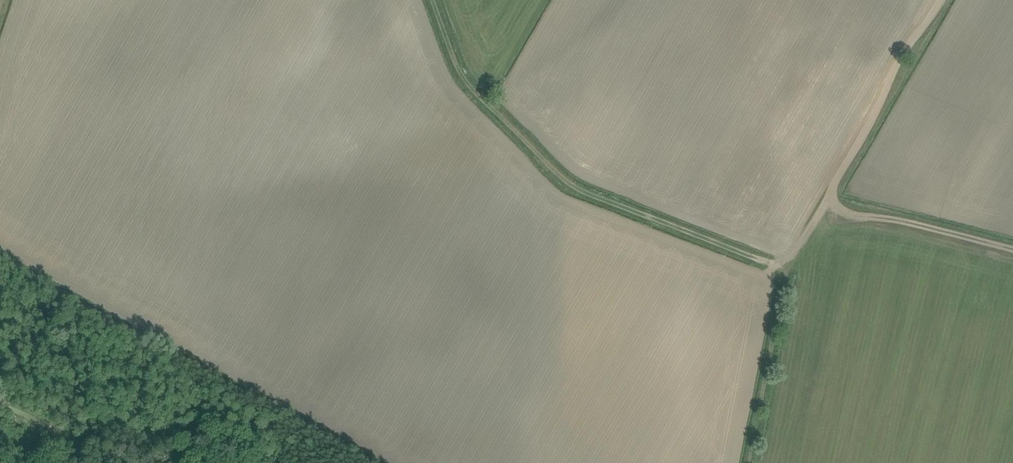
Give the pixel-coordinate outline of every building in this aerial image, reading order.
[(214,442),(210,452),(220,456),(225,447),(214,442)]
